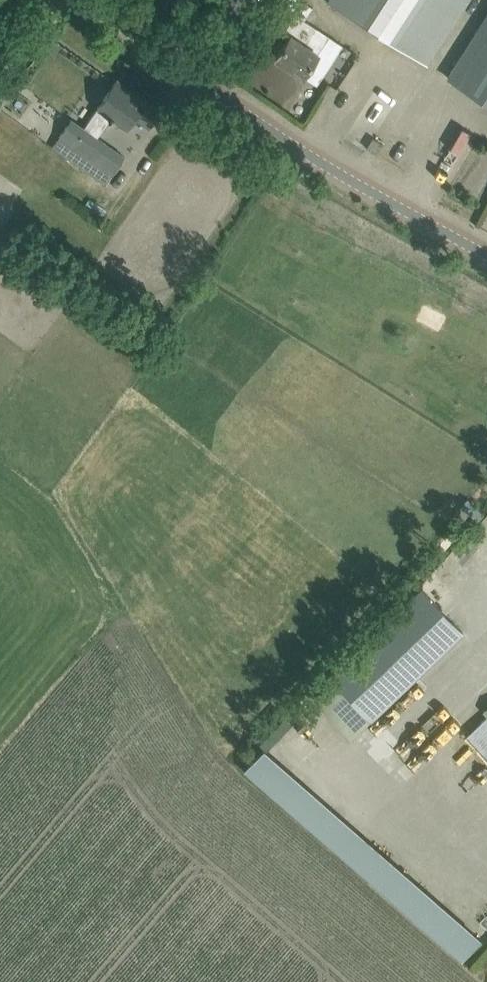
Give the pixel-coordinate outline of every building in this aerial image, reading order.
[(228,6),(224,18),(252,29),(262,1),(258,0),(222,0),(225,5),(228,6)] [(296,14),(304,20),(313,8),(301,0),(287,0),(283,6),(296,14)] [(328,3),(427,65),(468,0),(330,0),(328,3)] [(304,20),(296,14),(284,32),(290,36),(275,58),(303,77),(318,54),(318,53),(329,36),(304,20)] [(447,77),(486,103),(486,15),(447,77)] [(117,79),(92,116),(104,124),(105,125),(111,117),(127,128),(135,117),(149,127),(149,126),(161,110),(160,109),(157,112),(125,90),(127,86),(123,84),(117,79)] [(104,124),(92,116),(84,129),(71,120),(59,137),(51,149),(78,167),(83,160),(110,179),(113,174),(125,157),(96,137),(104,124)] [(367,148),(377,155),(383,144),(373,138),(367,148)] [(421,588),(329,676),(308,696),(349,740),(463,632),(421,588)] [(482,754),(486,749),(486,708),(483,711),(486,715),(465,736),(482,754)]
